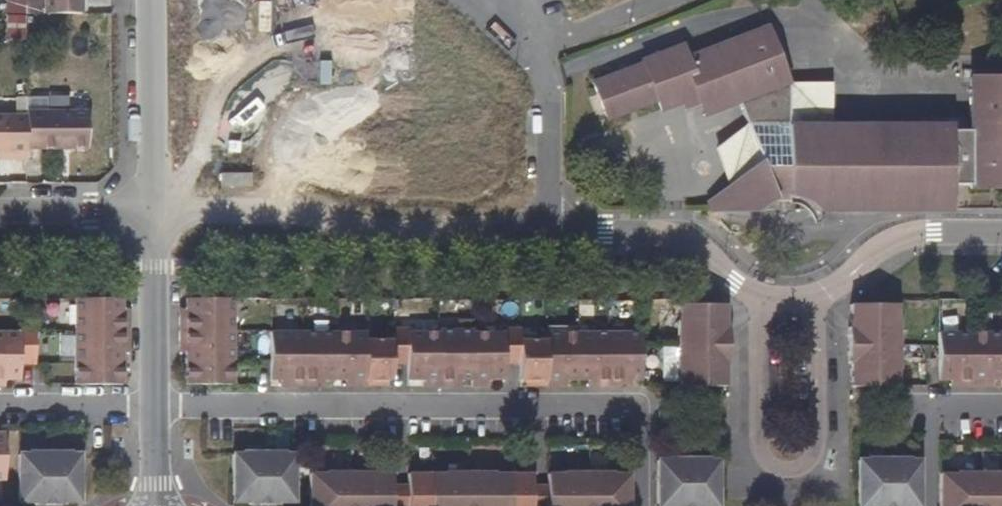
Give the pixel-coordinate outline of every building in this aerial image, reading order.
[(6,39),(25,40),(26,0),(7,0),(6,39)] [(45,15),(82,15),(82,0),(45,0),(45,15)] [(945,211),(946,184),(966,184),(966,189),(1001,189),(1001,79),(991,79),(972,79),(971,88),(970,131),(948,132),(948,126),(830,125),(788,124),(789,84),(762,25),(735,36),(683,56),(679,46),(639,61),(640,65),(591,85),(604,121),(654,101),(658,110),(692,97),(700,107),(708,111),(717,110),(738,102),(747,126),(760,163),(727,186),(704,201),(708,210),(757,210),(759,201),(763,197),(769,194),(780,191),(794,190),(802,194),(809,200),(815,210),(945,211)] [(961,70),(961,88),(971,88),(972,79),(991,79),(992,70),(961,70)] [(788,124),(830,125),(831,84),(789,84),(788,124)] [(86,115),(28,115),(28,119),(29,151),(86,152),(86,115)] [(11,161),(29,161),(29,151),(28,119),(0,118),(0,155),(10,155),(11,161)] [(713,149),(727,186),(760,163),(747,126),(713,149)] [(250,188),(250,175),(221,175),(221,188),(250,188)] [(124,317),(123,300),(75,300),(75,380),(75,386),(123,386),(124,347),(127,347),(127,316),(124,317)] [(187,300),(186,317),(178,317),(178,347),(186,347),(185,386),(233,385),(234,300),(187,300)] [(887,306),(857,305),(848,305),(848,328),(846,328),(847,364),(848,364),(849,388),(894,388),(897,329),(897,322),(896,321),(895,306),(887,306)] [(679,374),(678,388),(727,388),(727,307),(678,306),(679,324),(678,324),(677,374),(679,374)] [(19,333),(0,333),(0,387),(4,387),(4,381),(19,381),(19,359),(35,359),(35,329),(19,329),(19,333)] [(595,383),(595,387),(624,388),(624,384),(641,384),(642,336),(545,336),(545,343),(519,343),(520,331),(502,331),(503,335),(473,335),(473,331),(438,331),(437,335),(409,335),(409,331),(392,330),(392,342),(366,342),(366,335),(271,334),(270,382),(286,382),(287,387),(316,387),(316,382),(349,382),(349,387),(365,387),(365,382),(391,383),(391,360),(407,360),(406,382),(422,383),(422,387),(454,388),(454,383),(471,383),(471,387),(489,388),(488,383),(504,383),(504,361),(519,361),(519,383),(545,383),(545,388),(560,387),(561,383),(595,383)] [(954,381),(954,387),(983,387),(984,381),(999,381),(999,387),(1001,387),(1001,334),(937,333),(936,380),(954,381)] [(241,453),(241,455),(233,455),(232,503),(249,503),(249,505),(277,505),(277,503),(294,503),(295,456),(286,456),(286,454),(241,453)] [(64,505),(63,504),(79,504),(80,455),(70,455),(70,454),(28,454),(28,455),(19,455),(18,504),(35,504),(35,505),(64,505)] [(718,460),(710,460),(710,459),(665,459),(665,460),(656,461),(656,505),(718,505),(718,460)] [(919,460),(866,459),(865,460),(856,460),(856,505),(918,505),(919,460)] [(392,473),(375,473),(375,472),(328,473),(327,472),(324,472),(325,473),(308,473),(308,503),(308,505),(392,505),(392,473)] [(531,474),(495,474),(495,473),(445,472),(446,473),(407,473),(407,505),(531,505),(531,474)] [(962,473),(954,473),(954,475),(938,474),(938,485),(938,505),(1001,505),(1001,472),(962,473)] [(629,475),(613,475),(613,473),(564,474),(564,475),(547,475),(547,505),(629,505),(629,475)]
